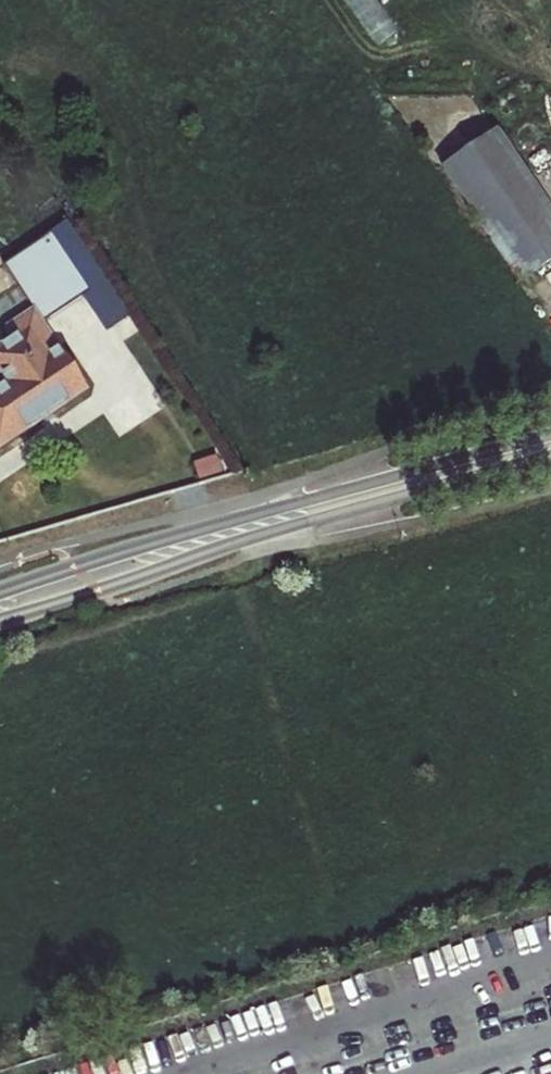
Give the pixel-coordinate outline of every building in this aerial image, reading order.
[(442,168),(520,281),(550,260),(550,209),(498,131),(442,168)] [(4,266),(24,295),(71,263),(51,233),(4,266)] [(105,279),(83,295),(108,330),(130,314),(105,279)] [(87,389),(34,309),(5,328),(13,339),(0,348),(0,447),(87,389)]
